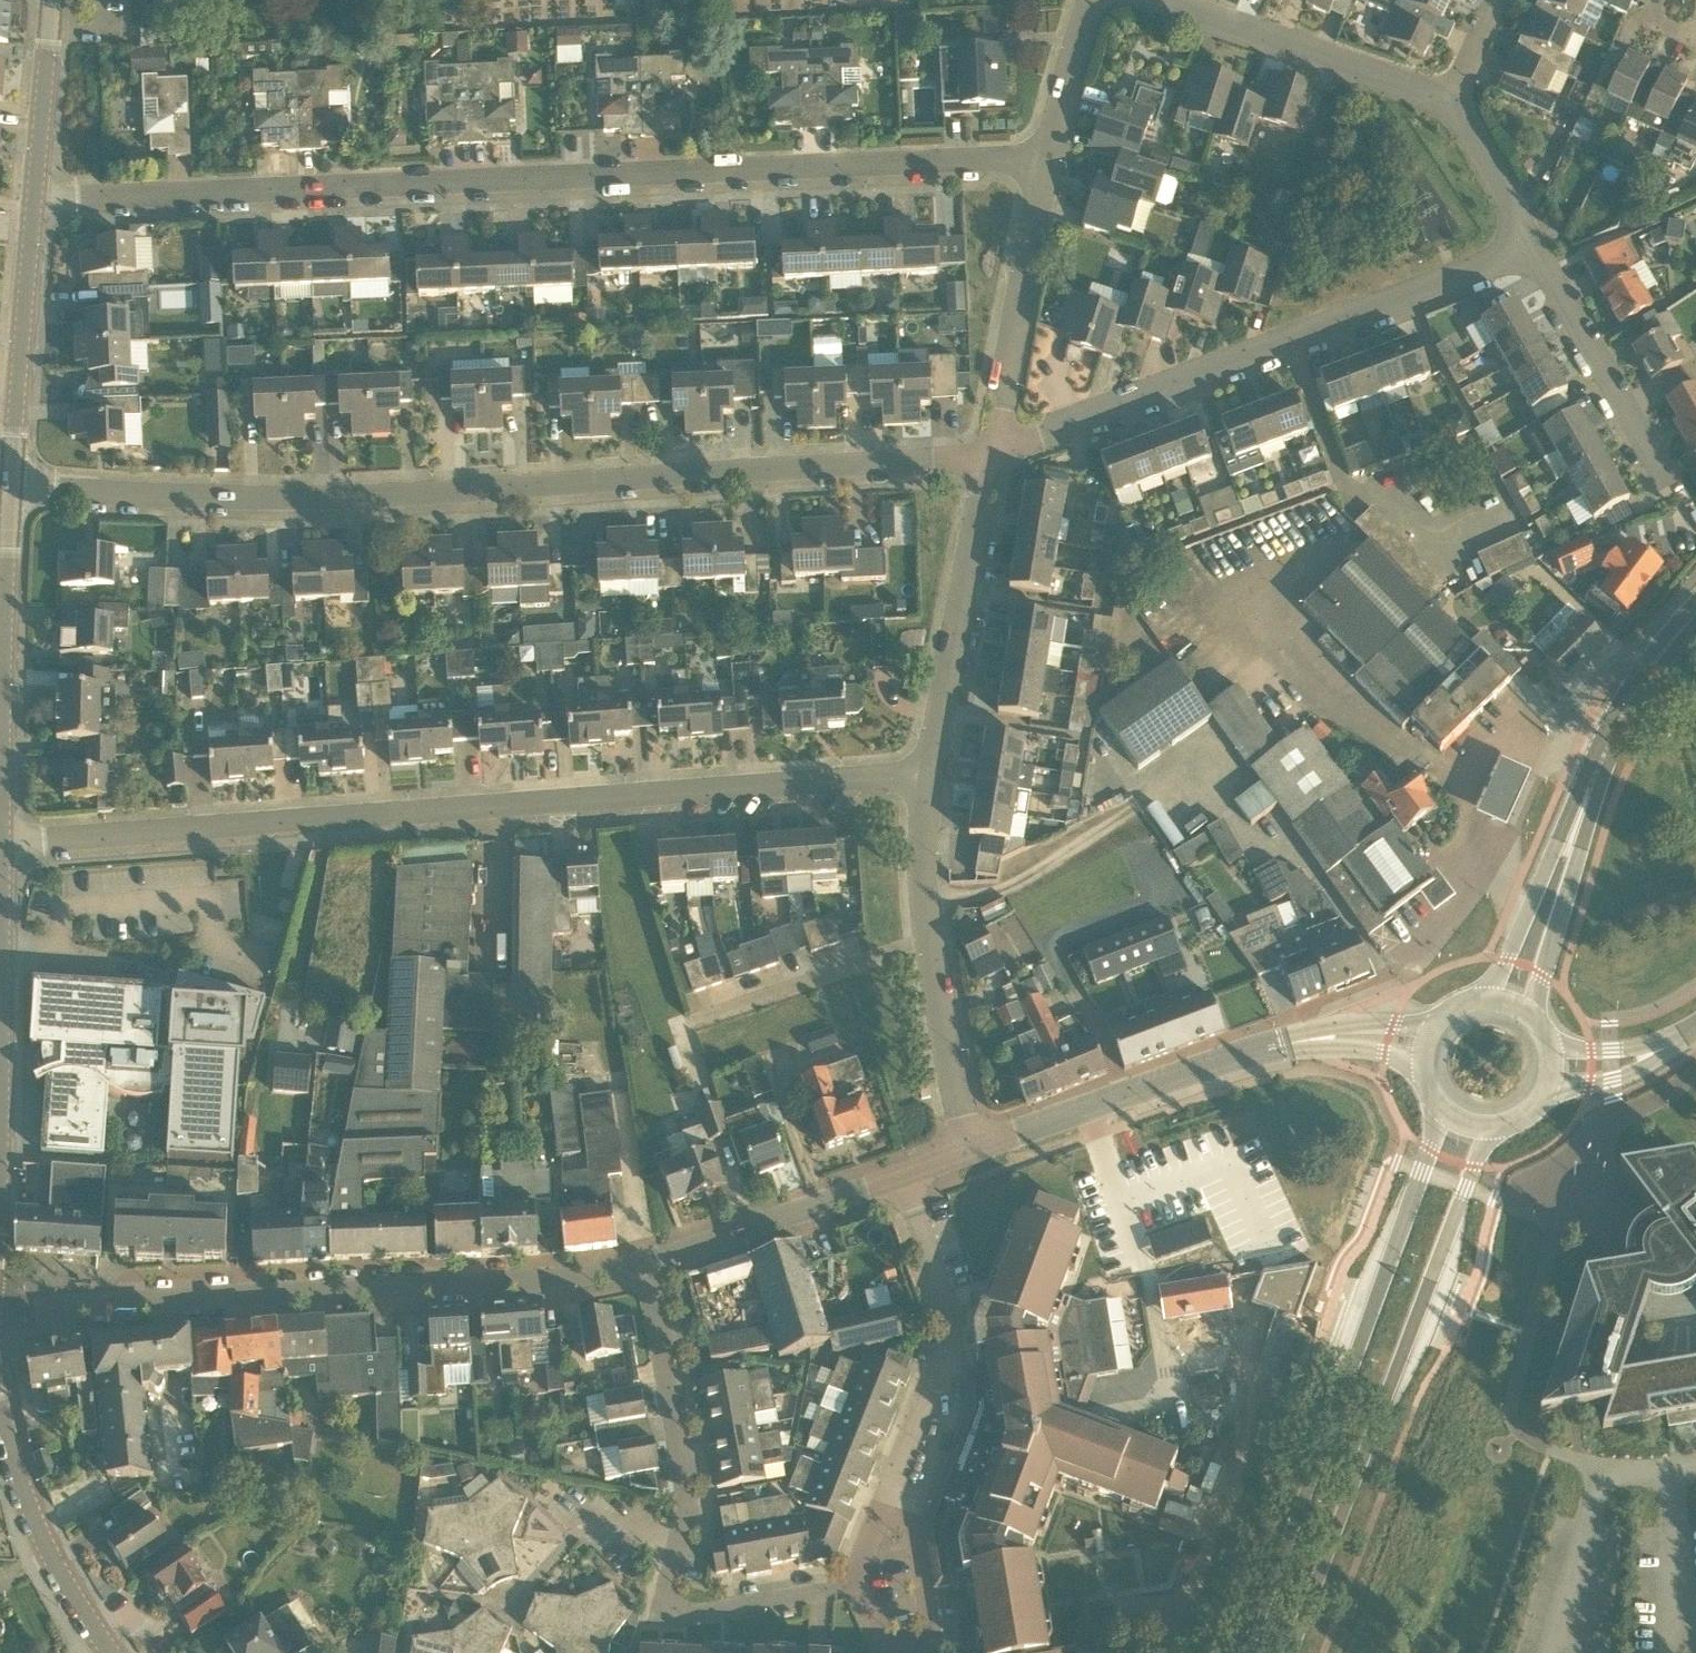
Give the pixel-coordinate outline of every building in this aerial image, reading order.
[(1306,4),(1329,14),(1336,0),(1308,0),(1306,4)] [(1343,21),(1344,21),(1354,0),(1353,0),(1343,21)] [(1454,27),(1398,0),(1398,1),(1403,3),(1397,17),(1392,15),(1381,38),(1424,58),(1434,34),(1426,30),(1432,16),(1454,27)] [(1398,0),(1454,27),(1455,25),(1441,19),(1450,0),(1398,0)] [(1590,0),(1536,0),(1563,13),(1560,18),(1552,14),(1548,22),(1585,39),(1590,29),(1579,24),(1590,0)] [(1626,15),(1629,9),(1634,0),(1596,0),(1602,3),(1602,4),(1626,15)] [(8,43),(11,10),(0,9),(0,42),(8,43)] [(1000,35),(999,14),(977,15),(977,20),(982,19),(983,36),(1000,35)] [(1548,23),(1529,15),(1519,38),(1544,49),(1537,63),(1555,72),(1557,73),(1567,78),(1568,77),(1575,63),(1564,58),(1574,36),(1584,41),(1585,39),(1548,22),(1548,23)] [(1360,36),(1355,22),(1343,27),(1348,40),(1360,36)] [(558,63),(582,64),(583,29),(559,28),(558,63)] [(508,34),(508,51),(527,51),(527,34),(508,34)] [(459,65),(468,64),(467,42),(458,42),(459,65)] [(272,56),(271,44),(242,45),(242,46),(243,56),(243,58),(272,56)] [(1631,105),(1639,88),(1651,63),(1612,46),(1610,51),(1592,89),(1587,100),(1603,107),(1609,95),(1630,105),(1631,105)] [(857,72),(856,47),(837,47),(838,51),(812,52),(815,130),(829,129),(828,122),(853,122),(852,108),(858,108),(857,89),(861,89),(860,72),(857,72)] [(132,73),(166,72),(165,49),(131,50),(132,73)] [(943,116),(970,114),(969,106),(1004,105),(1002,49),(959,51),(941,51),(943,116)] [(782,54),(782,50),(767,51),(750,51),(751,76),(782,75),(783,91),(768,92),(769,111),(775,111),(776,125),(800,124),(800,130),(815,130),(812,52),(782,54)] [(1558,99),(1548,94),(1557,73),(1555,72),(1537,63),(1512,52),(1502,75),(1529,87),(1527,92),(1520,89),(1516,98),(1495,89),(1495,90),(1550,116),(1558,99)] [(672,95),(672,79),(685,78),(684,54),(669,54),(670,59),(641,60),(643,137),(658,136),(657,130),(682,129),(681,115),(687,114),(686,94),(672,95)] [(612,61),(611,56),(596,57),(597,82),(611,81),(611,98),(597,98),(598,118),(604,118),(604,129),(604,132),(629,131),(629,138),(643,137),(641,60),(612,61)] [(519,102),(519,86),(514,86),(513,61),(498,62),(498,65),(469,66),(472,144),(486,144),(486,137),(511,136),(510,122),(516,122),(515,102),(519,102)] [(440,67),(440,63),(425,64),(425,89),(426,105),(427,126),(433,125),(433,139),(443,139),(443,144),(458,143),(458,145),(472,144),(469,66),(440,67)] [(1238,96),(1242,82),(1192,66),(1183,96),(1175,122),(1181,125),(1186,127),(1186,128),(1212,136),(1217,122),(1223,124),(1232,95),(1237,97),(1238,96)] [(349,109),(349,93),(343,93),(342,67),(327,68),(327,73),(298,74),(300,152),(315,151),(315,145),(339,143),(339,129),(344,129),(344,109),(349,109)] [(1671,117),(1688,80),(1665,70),(1653,94),(1639,88),(1631,105),(1630,105),(1624,117),(1639,124),(1661,133),(1666,122),(1667,122),(1670,116),(1671,117)] [(269,75),(269,71),(253,71),(254,97),(256,97),(256,113),(254,113),(255,133),(261,133),(262,147),(286,146),(287,152),(300,152),(298,74),(269,75)] [(1271,107),(1281,78),(1267,73),(1257,103),(1238,96),(1237,97),(1232,95),(1223,124),(1217,122),(1212,136),(1247,147),(1256,119),(1260,120),(1265,105),(1271,107)] [(159,80),(158,76),(142,77),(145,138),(151,138),(152,151),(176,150),(176,157),(191,156),(187,79),(159,80)] [(1310,136),(1322,100),(1309,95),(1311,88),(1281,78),(1271,107),(1265,105),(1260,120),(1310,136)] [(1575,83),(1567,100),(1582,107),(1590,90),(1575,83)] [(1105,108),(1095,137),(1125,147),(1123,153),(1138,158),(1149,124),(1155,126),(1164,98),(1140,90),(1136,103),(1117,97),(1113,110),(1105,108)] [(1695,160),(1695,100),(1685,123),(1671,117),(1670,116),(1667,122),(1666,122),(1661,133),(1655,146),(1671,154),(1667,163),(1690,174),(1695,160)] [(398,131),(386,131),(387,147),(406,146),(406,139),(398,131)] [(1171,205),(1177,186),(1175,181),(1162,177),(1164,171),(1136,162),(1138,158),(1123,153),(1125,147),(1095,137),(1091,152),(1120,162),(1113,181),(1111,188),(1141,198),(1139,204),(1152,208),(1153,208),(1154,204),(1166,207),(1171,205)] [(1171,156),(1153,150),(1149,165),(1166,170),(1171,156)] [(1187,165),(1183,178),(1196,182),(1200,169),(1187,165)] [(1143,235),(1152,208),(1139,204),(1141,198),(1111,188),(1113,181),(1100,177),(1083,226),(1113,236),(1116,228),(1130,233),(1130,232),(1143,235)] [(1225,179),(1222,190),(1232,194),(1236,183),(1225,179)] [(728,237),(727,214),(714,215),(717,283),(716,269),(756,267),(754,235),(728,237)] [(717,283),(714,215),(701,215),(702,238),(677,239),(678,271),(679,285),(717,283)] [(651,240),(650,217),(637,218),(640,272),(678,271),(677,239),(651,240)] [(600,274),(640,272),(637,218),(625,218),(626,241),(600,242),(600,274)] [(911,242),(910,219),(898,220),(900,275),(939,274),(937,240),(911,242)] [(862,277),(900,275),(898,220),(885,221),(886,243),(860,244),(862,277)] [(784,279),(824,278),(821,223),(808,224),(809,246),(783,247),(784,279)] [(834,245),(833,223),(821,223),(824,278),(862,277),(860,244),(834,245)] [(1287,252),(1293,234),(1279,229),(1273,247),(1287,252)] [(352,285),(349,230),(336,231),(337,253),(311,255),(313,286),(352,285)] [(362,252),(361,230),(349,230),(352,285),(357,284),(390,283),(388,251),(362,252)] [(285,256),(285,233),(271,234),(274,288),(312,286),(313,286),(311,255),(285,256)] [(237,289),(274,288),(271,234),(259,234),(260,257),(234,257),(237,289)] [(545,258),(544,235),(532,236),(534,290),(574,288),(572,256),(545,258)] [(496,292),(534,290),(532,236),(519,236),(520,259),(495,260),(496,292)] [(458,293),(456,239),(443,240),(443,251),(435,251),(435,249),(426,249),(423,251),(419,254),(417,258),(417,263),(407,263),(407,296),(418,296),(418,295),(458,293)] [(469,261),(468,239),(456,239),(458,293),(496,292),(495,260),(469,261)] [(1630,270),(1630,269),(1637,265),(1622,239),(1584,262),(1621,325),(1652,307),(1644,293),(1630,270)] [(135,273),(134,241),(100,242),(101,255),(82,256),(83,276),(90,276),(90,290),(149,287),(149,272),(135,273)] [(1259,296),(1269,263),(1233,252),(1228,268),(1224,282),(1220,280),(1216,296),(1210,294),(1201,323),(1214,327),(1224,298),(1250,306),(1252,300),(1254,294),(1259,296)] [(1224,282),(1228,268),(1189,256),(1184,269),(1183,269),(1175,296),(1171,295),(1166,311),(1160,309),(1151,339),(1165,343),(1174,314),(1201,323),(1210,294),(1216,296),(1220,280),(1224,282)] [(209,267),(200,275),(201,283),(220,283),(219,267),(209,267)] [(1166,311),(1171,295),(1135,284),(1125,313),(1121,312),(1116,327),(1111,326),(1102,355),(1115,359),(1125,330),(1151,339),(1160,309),(1166,311)] [(201,294),(207,294),(214,300),(214,306),(223,306),(222,285),(200,286),(201,294)] [(150,301),(149,288),(149,287),(90,290),(90,291),(99,290),(100,302),(100,315),(88,316),(88,327),(76,327),(77,345),(129,344),(128,313),(134,313),(134,301),(150,301)] [(900,311),(899,293),(885,294),(880,304),(881,312),(900,311)] [(824,311),(824,299),(823,294),(811,294),(807,300),(808,311),(824,311)] [(966,295),(947,296),(948,310),(966,309),(966,295)] [(1116,327),(1121,312),(1072,296),(1060,333),(1073,337),(1071,345),(1102,355),(1111,326),(1116,327)] [(740,300),(741,316),(769,315),(768,299),(740,300)] [(1494,345),(1529,325),(1516,302),(1489,318),(1481,322),(1494,345)] [(603,311),(588,312),(589,330),(604,329),(603,311)] [(657,311),(643,312),(643,326),(658,326),(657,311)] [(941,313),(940,331),(967,332),(968,313),(941,313)] [(1652,381),(1682,364),(1669,341),(1681,334),(1669,313),(1644,327),(1651,340),(1634,350),(1652,381)] [(760,323),(760,334),(793,334),(793,323),(760,323)] [(286,324),(277,324),(278,339),(292,339),(292,330),(286,324)] [(1507,367),(1542,347),(1529,325),(1494,345),(1507,367)] [(249,339),(248,326),(229,327),(229,340),(249,339)] [(531,334),(517,335),(517,348),(531,347),(531,334)] [(1405,386),(1430,377),(1416,340),(1391,349),(1405,386)] [(1444,363),(1455,357),(1446,342),(1436,348),(1444,363)] [(207,358),(222,357),(221,343),(206,344),(207,358)] [(130,372),(129,344),(77,345),(78,364),(90,364),(90,375),(102,375),(104,400),(138,399),(137,372),(130,372)] [(1519,389),(1554,369),(1542,347),(1507,367),(1519,389)] [(255,349),(228,350),(229,368),(256,367),(255,349)] [(1382,395),(1405,386),(1391,349),(1368,358),(1382,395)] [(818,428),(836,428),(835,409),(846,408),(846,396),(858,396),(857,356),(843,357),(844,375),(815,376),(818,428)] [(902,425),(900,371),(872,371),(872,368),(869,368),(868,356),(857,356),(858,396),(872,396),(872,408),(883,407),(883,426),(902,425)] [(958,398),(956,356),(934,357),(900,359),(899,359),(900,371),(902,425),(921,424),(920,405),(931,405),(930,393),(956,392),(957,399),(958,398)] [(1358,404),(1382,395),(1368,358),(1344,367),(1358,404)] [(706,433),(723,432),(723,414),(734,413),(733,401),(746,400),(755,400),(753,364),(718,365),(719,380),(703,380),(706,433)] [(1457,385),(1467,379),(1459,365),(1449,370),(1457,385)] [(325,378),(325,366),(314,366),(312,367),(313,385),(285,386),(287,439),(305,438),(304,419),(315,418),(315,406),(328,406),(327,378),(325,378)] [(1334,413),(1358,404),(1344,367),(1320,376),(1334,413)] [(509,369),(510,376),(498,377),(482,378),(485,430),(503,429),(502,410),(513,409),(512,397),(525,397),(525,394),(524,368),(509,369)] [(1532,412),(1567,392),(1554,369),(1519,389),(1532,412)] [(800,377),(800,370),(772,371),(773,399),(786,399),(787,411),(798,411),(798,429),(818,428),(815,376),(800,377)] [(453,379),(453,372),(439,373),(439,377),(440,401),(453,400),(454,412),(465,412),(465,430),(485,430),(482,378),(453,379)] [(618,378),(617,372),(606,372),(607,385),(591,385),(593,438),(611,437),(610,418),(621,418),(620,406),(634,405),(633,398),(632,377),(618,378)] [(373,435),(390,434),(389,415),(400,414),(400,402),(413,402),(412,378),(411,374),(397,374),(397,381),(370,382),(373,435)] [(675,381),(675,375),(660,375),(661,397),(661,404),(674,403),(675,416),(685,415),(686,434),(706,433),(703,380),(675,381)] [(340,384),(340,377),(327,378),(328,406),(341,405),(341,417),(352,417),(353,436),(373,435),(370,382),(340,384)] [(562,386),(562,379),(547,380),(547,392),(548,409),(561,408),(562,420),(573,420),(573,439),(593,438),(591,385),(562,386)] [(256,387),(255,381),(241,382),(243,410),(256,409),(256,421),(267,421),(268,440),(287,439),(285,386),(256,387)] [(1695,451),(1695,385),(1668,401),(1680,421),(1676,423),(1693,453),(1695,451)] [(1469,407),(1480,401),(1472,387),(1461,393),(1469,407)] [(1283,442),(1308,433),(1294,395),(1269,405),(1283,442)] [(207,396),(208,427),(230,427),(229,396),(225,396),(207,396)] [(125,449),(123,417),(141,416),(140,399),(138,399),(104,400),(77,401),(78,418),(71,418),(72,438),(91,437),(91,451),(113,450),(125,449)] [(1538,421),(1543,431),(1555,453),(1590,433),(1578,411),(1573,414),(1568,404),(1538,421)] [(1260,451),(1283,442),(1269,405),(1246,413),(1260,451)] [(1482,429),(1483,429),(1492,424),(1489,418),(1484,409),(1474,415),(1480,426),(1482,429)] [(1225,464),(1235,460),(1260,451),(1246,413),(1221,423),(1225,433),(1215,437),(1225,464)] [(1187,469),(1210,460),(1197,422),(1173,431),(1187,469)] [(1437,444),(1453,438),(1449,427),(1433,433),(1437,444)] [(1163,478),(1164,477),(1185,470),(1187,469),(1173,431),(1149,440),(1163,478)] [(1557,481),(1568,474),(1603,455),(1590,433),(1555,453),(1544,459),(1557,481)] [(1413,453),(1429,447),(1424,436),(1409,442),(1413,453)] [(1140,487),(1140,486),(1160,479),(1163,478),(1149,440),(1125,449),(1140,487)] [(1389,462),(1405,456),(1401,445),(1385,451),(1389,462)] [(1115,496),(1140,487),(1125,449),(1101,459),(1115,496)] [(1361,460),(1365,471),(1381,465),(1377,454),(1361,460)] [(1581,496),(1615,477),(1603,455),(1568,474),(1581,496)] [(1040,469),(1037,482),(1063,487),(1066,473),(1040,469)] [(1521,473),(1510,479),(1519,494),(1529,488),(1521,473)] [(1312,492),(1328,486),(1323,474),(1308,480),(1312,492)] [(1595,520),(1629,501),(1615,477),(1581,496),(1595,520)] [(1288,500),(1303,494),(1299,483),(1284,489),(1288,500)] [(1062,519),(1065,497),(1066,493),(1042,489),(1027,487),(1022,512),(1062,519)] [(1275,492),(1260,498),(1264,509),(1280,503),(1275,492)] [(1240,505),(1236,494),(1211,504),(1208,497),(1199,500),(1206,518),(1210,530),(1244,517),(1239,505),(1240,505)] [(1531,516),(1542,510),(1533,496),(1523,501),(1531,516)] [(1108,510),(1097,508),(1094,524),(1106,526),(1108,510)] [(1363,533),(1381,516),(1372,508),(1355,525),(1363,533)] [(1058,544),(1058,542),(1061,521),(1062,519),(1022,512),(1018,538),(1058,544)] [(1389,525),(1381,516),(1363,533),(1370,541),(1371,542),(1389,525)] [(1206,518),(1189,524),(1194,536),(1210,530),(1206,518)] [(1544,538),(1554,532),(1546,518),(1535,523),(1544,538)] [(842,541),(841,522),(822,523),(825,575),(854,573),(854,579),(868,579),(867,552),(853,552),(853,540),(842,541)] [(782,583),(797,583),(796,576),(825,575),(822,523),(803,524),(804,542),(793,543),(793,555),(780,556),(782,583)] [(884,525),(885,542),(904,541),(903,525),(884,525)] [(1389,525),(1371,542),(1380,551),(1397,534),(1389,525)] [(732,546),(731,527),(712,528),(715,580),(744,579),(744,595),(759,594),(758,584),(757,557),(744,557),(743,545),(732,546)] [(1171,545),(1186,539),(1182,527),(1167,533),(1171,545)] [(672,589),(687,588),(687,581),(715,580),(712,528),(693,529),(694,548),(684,548),(684,560),(671,561),(672,589)] [(647,550),(646,531),(627,532),(630,584),(659,583),(659,590),(672,589),(671,561),(658,561),(658,549),(647,550)] [(587,592),(601,592),(600,586),(630,584),(627,532),(608,533),(609,552),(598,552),(598,564),(585,565),(587,592)] [(1101,551),(1104,534),(1092,532),(1090,549),(1101,551)] [(1397,534),(1380,551),(1388,559),(1405,542),(1397,534)] [(1511,540),(1521,562),(1532,557),(1522,535),(1511,540)] [(520,589),(547,588),(549,588),(549,595),(563,594),(562,566),(549,567),(548,554),(537,555),(536,536),(518,537),(520,589)] [(491,591),(518,590),(520,589),(518,537),(498,538),(499,557),(488,557),(489,570),(476,570),(477,598),(492,597),(491,591)] [(1147,554),(1163,548),(1158,537),(1143,543),(1147,554)] [(1053,570),(1058,544),(1018,538),(1014,563),(1053,570)] [(1552,552),(1553,556),(1559,569),(1563,577),(1596,563),(1585,538),(1552,552)] [(452,559),(451,540),(432,541),(435,594),(464,592),(464,599),(477,598),(476,570),(463,571),(463,559),(452,559)] [(1500,545),(1510,567),(1521,562),(1511,540),(1500,545)] [(392,602),(406,602),(406,595),(435,594),(432,541),(413,542),(414,561),(403,561),(404,574),(390,574),(392,602)] [(1441,750),(1508,685),(1509,684),(1507,682),(1470,645),(1439,612),(1429,602),(1421,593),(1413,585),(1405,576),(1396,568),(1388,559),(1380,551),(1371,542),(1370,541),(1302,607),(1328,634),(1319,642),(1354,679),(1402,728),(1411,720),(1441,750)] [(1639,595),(1661,566),(1628,541),(1616,557),(1623,563),(1615,575),(1605,568),(1593,585),(1628,610),(1639,595)] [(1405,542),(1388,559),(1396,568),(1414,551),(1405,542)] [(1489,550),(1499,572),(1510,567),(1500,545),(1489,550)] [(282,608),(297,607),(297,600),(325,599),(323,546),(304,547),(304,566),(294,567),(294,579),(281,579),(282,608)] [(342,564),(341,546),(323,546),(325,599),(354,598),(354,604),(368,603),(367,575),(354,576),(353,564),(342,564)] [(128,553),(128,552),(81,550),(81,566),(62,565),(61,585),(99,586),(114,586),(115,553),(128,553)] [(257,568),(256,550),(237,551),(240,603),(269,602),(269,608),(282,608),(281,579),(268,580),(268,568),(257,568)] [(1499,572),(1489,550),(1478,555),(1488,577),(1499,572)] [(197,612),(212,611),(211,605),(240,603),(237,551),(218,552),(219,570),(208,571),(208,583),(196,583),(197,612)] [(1414,551),(1396,568),(1405,576),(1422,559),(1414,551)] [(1098,576),(1100,560),(1089,558),(1086,574),(1098,576)] [(1422,559),(1405,576),(1413,585),(1430,568),(1422,559)] [(1049,595),(1050,593),(1053,573),(1053,570),(1014,563),(1010,588),(1049,595)] [(148,604),(178,605),(179,567),(167,567),(150,566),(148,604)] [(1430,568),(1413,585),(1421,593),(1439,577),(1430,568)] [(1439,577),(1421,593),(1429,602),(1447,585),(1439,577)] [(1507,577),(1487,596),(1501,610),(1520,591),(1507,577)] [(1093,601),(1096,585),(1084,583),(1081,599),(1093,601)] [(1582,618),(1574,610),(1569,605),(1551,624),(1589,661),(1607,643),(1582,618)] [(127,622),(128,607),(99,606),(98,620),(79,619),(79,633),(60,633),(59,653),(112,655),(113,621),(127,622)] [(883,606),(869,607),(870,619),(884,618),(883,606)] [(1011,638),(1050,644),(1054,618),(1034,615),(1015,612),(1011,638)] [(592,619),(578,620),(579,641),(593,640),(592,619)] [(874,670),(888,669),(886,643),(884,624),(871,625),(872,644),(874,670)] [(1569,682),(1570,681),(1589,661),(1551,624),(1534,641),(1531,644),(1543,656),(1543,657),(1569,682)] [(718,660),(724,659),(731,658),(728,632),(715,633),(716,635),(716,645),(718,660)] [(1094,651),(1097,634),(1085,632),(1082,649),(1094,651)] [(1507,682),(1519,670),(1510,660),(1483,632),(1470,645),(1507,682)] [(642,665),(654,664),(652,638),(640,639),(642,665)] [(1046,669),(1050,644),(1011,638),(1007,663),(1046,669)] [(627,666),(642,665),(640,639),(626,640),(627,666)] [(551,672),(565,671),(564,661),(563,645),(549,646),(551,672)] [(538,673),(551,672),(549,646),(536,647),(538,673)] [(191,651),(178,652),(179,668),(193,667),(191,651)] [(461,679),(476,678),(473,652),(459,653),(461,679)] [(448,680),(461,679),(459,653),(446,655),(448,680)] [(1090,676),(1092,659),(1081,657),(1078,674),(1090,676)] [(383,658),(370,659),(374,715),(387,713),(390,713),(390,712),(392,712),(390,684),(385,684),(384,677),(383,658)] [(80,659),(80,670),(100,670),(101,659),(80,659)] [(359,716),(374,715),(370,659),(356,660),(358,687),(356,687),(359,716)] [(1240,682),(1257,705),(1286,683),(1269,660),(1240,682)] [(1042,694),(1042,693),(1044,681),(1046,669),(1007,663),(1003,688),(1042,694)] [(1139,769),(1211,718),(1173,663),(1101,714),(1139,769)] [(282,692),(295,691),(293,665),(280,666),(282,692)] [(268,693),(282,692),(280,666),(266,667),(268,693)] [(767,680),(767,672),(761,668),(755,668),(751,673),(744,674),(743,670),(732,671),(733,675),(734,701),(761,699),(760,685),(762,684),(767,680)] [(107,687),(108,671),(100,670),(80,670),(80,686),(58,685),(58,712),(99,713),(116,713),(116,687),(107,687)] [(811,687),(810,671),(797,672),(799,688),(780,689),(781,698),(772,699),(762,710),(764,729),(783,728),(784,736),(814,734),(811,687)] [(192,699),(206,698),(204,672),(190,673),(192,699)] [(688,692),(687,673),(673,674),(674,693),(656,695),(659,733),(677,731),(678,740),(692,739),(688,692)] [(1091,676),(1086,701),(1094,702),(1098,677),(1091,676)] [(614,698),(611,679),(597,680),(601,746),(615,745),(615,736),(633,735),(630,697),(614,698)] [(601,746),(597,680),(579,681),(581,710),(568,711),(568,714),(554,715),(556,740),(570,739),(570,748),(601,746)] [(1085,700),(1088,684),(1077,683),(1074,698),(1076,699),(1085,700)] [(843,688),(843,684),(811,687),(814,734),(829,733),(828,724),(846,723),(846,716),(858,715),(863,710),(862,691),(856,687),(843,688)] [(1238,686),(1207,708),(1251,770),(1253,768),(1263,782),(1261,784),(1276,806),(1291,827),(1327,875),(1358,922),(1361,927),(1368,937),(1369,936),(1370,935),(1367,932),(1389,915),(1419,893),(1434,882),(1430,877),(1399,835),(1419,821),(1433,810),(1423,797),(1426,794),(1414,778),(1393,794),(1379,775),(1361,788),(1375,808),(1382,803),(1392,816),(1396,822),(1379,834),(1345,789),(1347,788),(1304,730),(1281,747),(1238,686)] [(508,710),(507,688),(493,689),(495,711),(479,713),(477,713),(480,751),(498,750),(499,758),(512,757),(509,710),(508,710)] [(1037,720),(1042,694),(1003,688),(999,713),(1031,719),(1037,720)] [(1272,707),(1286,729),(1313,711),(1298,690),(1272,707)] [(701,691),(688,692),(692,739),(723,737),(720,698),(720,696),(702,698),(701,691)] [(1085,700),(1076,699),(1074,709),(1084,710),(1082,727),(1092,729),(1097,702),(1094,702),(1086,701),(1085,700)] [(450,715),(448,701),(418,703),(419,707),(419,716),(423,764),(436,763),(436,754),(454,753),(451,715),(450,715)] [(344,735),(343,728),(342,708),(328,709),(330,729),(329,729),(333,775),(365,773),(362,734),(344,735)] [(523,718),(522,709),(509,710),(512,757),(544,755),(543,741),(556,740),(554,715),(523,718)] [(1082,727),(1084,710),(1074,709),(1073,709),(1070,725),(1082,727)] [(114,756),(115,749),(115,740),(115,727),(99,727),(99,713),(58,712),(57,739),(87,739),(86,754),(86,755),(114,756)] [(405,717),(406,725),(388,727),(389,732),(391,766),(423,764),(419,716),(405,717)] [(333,775),(329,729),(298,731),(285,732),(288,761),(300,760),(301,769),(319,768),(320,776),(333,775)] [(244,782),(257,781),(256,772),(274,771),(272,733),(240,736),(244,782)] [(1021,767),(1026,740),(1006,737),(986,734),(982,760),(1021,767)] [(212,784),(244,782),(240,736),(226,737),(226,744),(209,746),(212,784)] [(1067,747),(1064,764),(1075,765),(1078,748),(1069,747),(1067,747)] [(166,785),(183,783),(180,754),(164,756),(166,785)] [(107,799),(108,772),(114,772),(114,756),(86,755),(86,771),(65,770),(64,798),(98,798),(97,810),(117,810),(117,799),(107,799)] [(1532,768),(1503,755),(1479,810),(1508,823),(1532,768)] [(1035,769),(1021,767),(982,760),(978,785),(1018,792),(1031,794),(1031,793),(1030,793),(1035,769)] [(1063,773),(1060,790),(1071,792),(1074,773),(1063,772),(1063,773)] [(974,810),(1014,817),(1018,792),(978,785),(974,810)] [(1070,800),(1059,798),(1054,797),(1052,809),(1068,811),(1070,801),(1070,800)] [(1068,811),(1066,824),(1077,821),(1080,804),(1070,801),(1068,811)] [(1175,850),(1185,842),(1156,802),(1145,810),(1158,827),(1175,850)] [(1000,861),(1025,849),(1026,843),(1023,843),(1027,819),(1014,817),(974,810),(970,835),(982,838),(978,857),(1000,861)] [(1222,817),(1208,826),(1211,831),(1230,862),(1244,853),(1222,817)] [(1642,833),(1631,841),(1638,851),(1650,843),(1642,833)] [(812,876),(838,874),(835,836),(835,834),(809,836),(812,876)] [(515,836),(510,1006),(545,1007),(546,970),(550,837),(539,837),(515,836)] [(787,878),(812,876),(809,836),(783,838),(787,878)] [(761,880),(787,878),(783,838),(758,840),(759,857),(761,880)] [(712,884),(738,882),(736,858),(735,842),(710,844),(712,884)] [(687,886),(712,884),(710,844),(684,846),(687,886)] [(661,889),(687,886),(684,846),(658,848),(661,882),(661,889)] [(1182,869),(1196,861),(1187,846),(1173,854),(1182,869)] [(552,936),(571,935),(570,917),(577,916),(600,915),(599,901),(596,852),(566,855),(568,897),(553,899),(552,936)] [(1291,876),(1285,866),(1274,862),(1254,873),(1270,904),(1288,894),(1301,924),(1300,924),(1310,951),(1350,935),(1321,892),(1320,892),(1319,891),(1315,893),(1301,871),(1291,876)] [(343,1153),(332,1211),(333,1221),(364,1220),(365,1213),(364,1185),(424,1183),(423,1170),(424,1153),(437,1154),(440,1096),(444,1031),(493,1033),(496,977),(468,976),(473,863),(397,870),(389,1034),(367,1033),(355,1090),(354,1091),(343,1153)] [(1223,924),(1231,919),(1234,916),(1218,893),(1207,901),(1208,903),(1223,924)] [(1285,930),(1276,908),(1246,921),(1250,929),(1230,937),(1258,977),(1281,968),(1296,1006),(1319,996),(1315,987),(1323,983),(1316,966),(1318,965),(1316,961),(1314,961),(1310,951),(1300,924),(1285,930)] [(827,947),(843,942),(841,935),(834,915),(818,921),(827,947)] [(1187,967),(1168,917),(1083,950),(1096,985),(1123,974),(1152,963),(1157,961),(1163,976),(1187,967)] [(811,953),(827,947),(818,921),(802,926),(811,953)] [(793,936),(791,929),(776,934),(783,955),(799,949),(794,936),(793,936)] [(995,953),(984,929),(960,941),(972,965),(995,953)] [(1369,976),(1361,955),(1350,935),(1310,951),(1314,961),(1316,961),(1318,965),(1316,966),(1323,983),(1327,993),(1369,976)] [(764,969),(780,964),(771,937),(755,942),(764,969)] [(748,975),(764,969),(755,942),(739,948),(748,975)] [(710,958),(700,961),(710,988),(726,982),(725,981),(716,956),(710,958)] [(1047,965),(1044,960),(1031,967),(1034,971),(1032,972),(1035,978),(1013,988),(1020,1003),(1028,1018),(1035,1032),(1046,1059),(1051,1057),(1057,1074),(1063,1071),(1069,1088),(1107,1073),(1093,1039),(1065,1051),(1063,1046),(1064,1045),(1053,1022),(1042,999),(1046,997),(1046,996),(1062,988),(1048,964),(1047,965)] [(710,988),(700,961),(684,966),(687,975),(694,993),(710,988)] [(202,980),(180,974),(175,991),(168,990),(163,990),(163,988),(72,982),(36,979),(31,1045),(42,1046),(41,1051),(37,1053),(35,1057),(36,1061),(38,1065),(42,1067),(45,1067),(46,1071),(35,1076),(38,1082),(47,1078),(42,1152),(105,1156),(109,1089),(119,1094),(129,1098),(140,1099),(152,1099),(153,1098),(165,1096),(165,1095),(172,1094),(168,1158),(170,1159),(170,1158),(232,1162),(234,1162),(241,1059),(246,1060),(247,1039),(254,1039),(266,999),(202,980)] [(1319,996),(1327,993),(1323,983),(1315,987),(1319,996)] [(1210,995),(1209,993),(1195,998),(1190,986),(1165,995),(1149,1001),(1154,1014),(1141,1019),(1125,1025),(1121,1012),(1105,1018),(1125,1070),(1225,1032),(1210,995)] [(1005,1027),(1028,1018),(1020,1003),(999,1012),(1005,1027)] [(361,1026),(331,1019),(326,1042),(356,1048),(361,1026)] [(804,1035),(810,1052),(839,1042),(833,1025),(804,1035)] [(1046,1059),(1035,1032),(1018,1039),(1029,1065),(1013,1072),(1023,1097),(1027,1106),(1069,1088),(1063,1071),(1057,1074),(1051,1057),(1046,1059)] [(772,1089),(759,1054),(743,1060),(757,1095),(772,1089)] [(277,1056),(273,1092),(309,1095),(312,1060),(277,1056)] [(322,1074),(337,1077),(339,1061),(325,1059),(322,1074)] [(856,1099),(851,1085),(863,1081),(856,1061),(803,1079),(814,1111),(812,1112),(826,1151),(875,1133),(862,1097),(856,1099)] [(929,1085),(920,1087),(922,1099),(931,1097),(929,1085)] [(557,1156),(561,1156),(575,1154),(580,1154),(571,1088),(549,1091),(557,1156)] [(610,1094),(578,1098),(587,1165),(586,1165),(587,1172),(589,1189),(592,1212),(612,1210),(608,1177),(622,1176),(610,1094)] [(774,1104),(765,1107),(773,1129),(774,1129),(782,1126),(774,1104)] [(709,1143),(730,1136),(719,1105),(699,1112),(705,1128),(684,1135),(693,1160),(676,1166),(661,1172),(673,1203),(688,1198),(689,1200),(692,1199),(696,1201),(702,1199),(703,1195),(725,1187),(712,1151),(707,1152),(703,1141),(708,1140),(709,1143)] [(741,1166),(751,1163),(755,1176),(783,1166),(777,1148),(780,1147),(774,1129),(773,1129),(765,1107),(726,1121),(731,1136),(730,1137),(741,1166)] [(244,1121),(242,1137),(251,1138),(253,1122),(244,1121)] [(304,1194),(304,1214),(309,1261),(316,1261),(335,1260),(333,1221),(332,1211),(343,1153),(309,1147),(306,1182),(304,1194)] [(424,1153),(423,1170),(424,1183),(425,1214),(431,1214),(431,1216),(434,1215),(436,1257),(436,1259),(481,1257),(478,1212),(478,1195),(441,1197),(441,1174),(437,1174),(437,1159),(437,1154),(424,1153)] [(1693,1156),(1619,1168),(1656,1216),(1652,1218),(1648,1219),(1645,1221),(1642,1223),(1639,1226),(1636,1228),(1634,1231),(1632,1234),(1630,1238),(1628,1241),(1627,1245),(1626,1249),(1625,1253),(1625,1256),(1625,1260),(1626,1264),(1627,1268),(1607,1271),(1585,1275),(1540,1415),(1571,1409),(1611,1403),(1603,1428),(1666,1418),(1669,1430),(1695,1425),(1695,1362),(1623,1374),(1649,1294),(1652,1295),(1656,1297),(1660,1297),(1663,1298),(1667,1298),(1671,1298),(1675,1297),(1678,1296),(1682,1295),(1686,1294),(1689,1292),(1692,1290),(1695,1287),(1695,1286),(1695,1160),(1693,1156)] [(239,1159),(238,1194),(259,1194),(258,1159),(253,1159),(240,1159),(239,1159)] [(535,1160),(514,1161),(519,1255),(538,1254),(537,1252),(535,1202),(550,1202),(549,1179),(549,1173),(535,1173),(535,1160)] [(480,1195),(478,1195),(478,1212),(481,1257),(519,1255),(514,1161),(502,1162),(503,1175),(494,1175),(493,1170),(483,1170),(480,1195)] [(106,1181),(107,1170),(53,1166),(51,1213),(23,1211),(16,1210),(16,1250),(98,1256),(101,1256),(106,1181)] [(152,1184),(153,1173),(146,1172),(107,1170),(106,1181),(152,1184)] [(214,1173),(169,1170),(168,1174),(168,1187),(191,1188),(192,1180),(213,1181),(214,1173)] [(563,1215),(560,1216),(565,1250),(565,1253),(617,1246),(616,1244),(612,1210),(592,1212),(589,1189),(563,1191),(563,1215)] [(290,1215),(279,1216),(282,1263),(303,1262),(305,1261),(309,1261),(304,1214),(304,1194),(295,1194),(290,1194),(290,1215)] [(279,1198),(251,1199),(252,1217),(254,1254),(254,1264),(280,1263),(282,1263),(279,1216),(279,1198)] [(195,1213),(195,1207),(161,1205),(150,1205),(150,1212),(117,1210),(115,1255),(136,1256),(135,1260),(164,1261),(164,1257),(177,1257),(177,1262),(206,1262),(206,1258),(226,1259),(228,1214),(195,1213)] [(364,1220),(333,1221),(335,1260),(380,1258),(379,1220),(378,1212),(365,1213),(364,1220)] [(1204,1218),(1147,1239),(1155,1262),(1212,1241),(1204,1218)] [(426,1219),(379,1220),(380,1258),(427,1257),(426,1219)] [(989,1373),(965,1377),(970,1405),(949,1462),(931,1509),(928,1518),(925,1525),(935,1585),(958,1582),(956,1570),(970,1567),(985,1652),(1073,1652),(1073,1649),(1077,1649),(1077,1647),(1049,1652),(1033,1555),(1033,1547),(1059,1479),(1156,1515),(1164,1492),(1183,1499),(1188,1487),(1169,1480),(1177,1457),(1079,1420),(1096,1377),(1084,1304),(1060,1296),(1073,1261),(1061,1257),(1068,1238),(1032,1225),(1025,1243),(1014,1239),(988,1308),(983,1306),(974,1329),(978,1352),(985,1351),(989,1373)] [(807,1263),(800,1241),(711,1270),(711,1272),(706,1273),(711,1292),(754,1279),(769,1329),(708,1340),(711,1361),(776,1349),(779,1359),(811,1349),(831,1343),(834,1353),(903,1337),(894,1307),(826,1325),(807,1263)] [(1263,1275),(1252,1305),(1276,1313),(1277,1313),(1278,1312),(1297,1319),(1317,1264),(1264,1273),(1263,1275)] [(1226,1280),(1167,1289),(1167,1291),(1172,1316),(1172,1318),(1186,1315),(1186,1316),(1194,1315),(1194,1314),(1231,1308),(1227,1281),(1226,1280)] [(517,1375),(532,1374),(531,1362),(530,1343),(546,1342),(545,1329),(543,1304),(511,1307),(517,1375)] [(517,1375),(511,1307),(480,1309),(484,1347),(498,1345),(502,1390),(518,1388),(517,1375)] [(579,1316),(580,1326),(585,1359),(623,1353),(626,1371),(637,1369),(632,1341),(636,1340),(633,1317),(613,1320),(612,1310),(602,1312),(594,1307),(588,1314),(579,1316)] [(471,1368),(468,1310),(438,1312),(438,1316),(431,1317),(430,1312),(428,1312),(433,1369),(411,1370),(413,1398),(447,1396),(445,1369),(471,1368)] [(378,1316),(324,1320),(332,1398),(376,1395),(378,1443),(402,1447),(400,1394),(399,1355),(378,1355),(378,1316)] [(332,1398),(324,1320),(277,1323),(285,1378),(315,1376),(318,1399),(332,1398)] [(230,1416),(231,1416),(291,1427),(285,1378),(277,1323),(226,1329),(226,1331),(225,1331),(233,1380),(231,1380),(231,1392),(230,1416)] [(215,1399),(215,1380),(231,1380),(233,1380),(225,1331),(190,1336),(194,1371),(191,1371),(191,1380),(192,1399),(215,1399)] [(1187,1369),(1208,1368),(1206,1331),(1185,1332),(1187,1369)] [(190,1336),(190,1333),(173,1335),(173,1336),(174,1336),(174,1337),(175,1337),(178,1371),(177,1371),(177,1373),(191,1371),(194,1371),(190,1336)] [(163,1372),(159,1337),(160,1337),(160,1336),(93,1343),(95,1365),(107,1476),(153,1478),(144,1392),(150,1392),(158,1396),(162,1395),(166,1386),(164,1383),(156,1379),(155,1375),(164,1374),(163,1372)] [(163,1372),(177,1371),(178,1371),(175,1337),(174,1337),(160,1337),(159,1337),(163,1372)] [(86,1376),(81,1345),(26,1355),(33,1394),(36,1408),(38,1411),(40,1413),(44,1414),(48,1414),(51,1412),(51,1413),(69,1410),(67,1396),(70,1396),(69,1389),(77,1388),(78,1395),(82,1435),(85,1435),(97,1434),(90,1375),(86,1376)] [(910,1374),(866,1356),(861,1367),(841,1359),(835,1373),(895,1397),(901,1382),(905,1384),(904,1386),(905,1387),(910,1374)] [(549,1392),(564,1391),(562,1365),(547,1366),(549,1392)] [(834,1374),(821,1369),(816,1382),(829,1388),(850,1396),(846,1406),(891,1424),(895,1413),(894,1412),(893,1415),(889,1413),(895,1397),(835,1373),(834,1374)] [(770,1380),(748,1384),(747,1374),(746,1373),(699,1382),(701,1395),(707,1394),(710,1408),(773,1396),(771,1380),(770,1380)] [(596,1440),(627,1435),(625,1423),(640,1420),(639,1410),(644,1409),(641,1390),(603,1395),(608,1424),(594,1426),(596,1440)] [(708,1435),(756,1426),(754,1416),(776,1411),(773,1396),(710,1408),(712,1421),(706,1422),(708,1435)] [(891,1424),(846,1406),(842,1417),(821,1408),(815,1423),(875,1447),(880,1434),(886,1437),(891,1424)] [(291,1427),(231,1416),(236,1454),(292,1446),(293,1446),(291,1428),(291,1427)] [(871,1474),(875,1463),(870,1460),(875,1447),(815,1423),(809,1438),(830,1446),(826,1456),(871,1474)] [(758,1437),(756,1426),(708,1435),(711,1447),(717,1446),(719,1460),(783,1449),(780,1433),(758,1437)] [(309,1464),(314,1432),(291,1428),(293,1446),(292,1446),(294,1461),(309,1464)] [(629,1446),(627,1435),(596,1440),(598,1452),(618,1448),(623,1477),(630,1476),(632,1486),(658,1492),(654,1472),(659,1471),(656,1451),(650,1452),(649,1442),(629,1446)] [(718,1488),(766,1480),(764,1468),(786,1464),(783,1449),(719,1460),(722,1474),(716,1475),(718,1488)] [(42,1479),(56,1475),(48,1451),(34,1455),(42,1479)] [(871,1474),(826,1456),(822,1466),(801,1458),(796,1473),(855,1497),(860,1484),(866,1486),(871,1474)] [(851,1525),(856,1512),(850,1510),(855,1497),(796,1473),(790,1487),(810,1495),(806,1506),(822,1512),(817,1524),(844,1535),(849,1524),(851,1525)] [(512,1537),(527,1499),(513,1494),(509,1491),(500,1479),(468,1504),(481,1534),(512,1537)] [(148,1516),(144,1510),(151,1505),(142,1492),(118,1509),(131,1528),(108,1544),(127,1571),(168,1542),(149,1515),(148,1516)] [(793,1518),(789,1496),(773,1499),(785,1564),(798,1560),(799,1566),(813,1564),(812,1562),(835,1558),(814,1531),(807,1532),(804,1516),(793,1518)] [(759,1574),(772,1572),(771,1567),(785,1564),(773,1499),(758,1502),(762,1524),(751,1525),(759,1574)] [(461,1559),(481,1534),(468,1504),(468,1505),(427,1511),(429,1526),(429,1530),(423,1545),(461,1559)] [(759,1574),(751,1525),(740,1527),(736,1506),(720,1509),(726,1542),(711,1545),(716,1574),(731,1571),(731,1573),(746,1570),(747,1576),(759,1574)] [(835,1558),(844,1535),(817,1524),(814,1531),(835,1558)] [(461,1559),(463,1561),(457,1568),(479,1595),(486,1589),(487,1591),(499,1582),(503,1580),(518,1578),(512,1537),(481,1534),(461,1559)] [(226,1611),(209,1586),(185,1551),(148,1577),(150,1581),(149,1588),(154,1595),(161,1596),(163,1600),(165,1599),(166,1601),(168,1600),(175,1610),(179,1607),(184,1615),(180,1617),(193,1635),(211,1623),(227,1612),(226,1611)] [(623,1601),(620,1597),(614,1583),(576,1599),(581,1631),(610,1643),(626,1622),(637,1630),(640,1617),(634,1611),(635,1610),(623,1601)] [(556,1651),(581,1631),(576,1599),(535,1595),(533,1610),(532,1614),(523,1626),(556,1651)] [(287,1608),(262,1623),(262,1622),(226,1644),(227,1645),(223,1652),(224,1652),(294,1652),(295,1652),(300,1652),(311,1646),(303,1634),(287,1608)] [(512,1629),(498,1623),(495,1620),(485,1608),(453,1632),(461,1652),(502,1652),(512,1629)] [(610,1643),(581,1631),(556,1651),(557,1652),(609,1652),(610,1643)] [(453,1632),(412,1638),(414,1652),(461,1652),(453,1632)]
